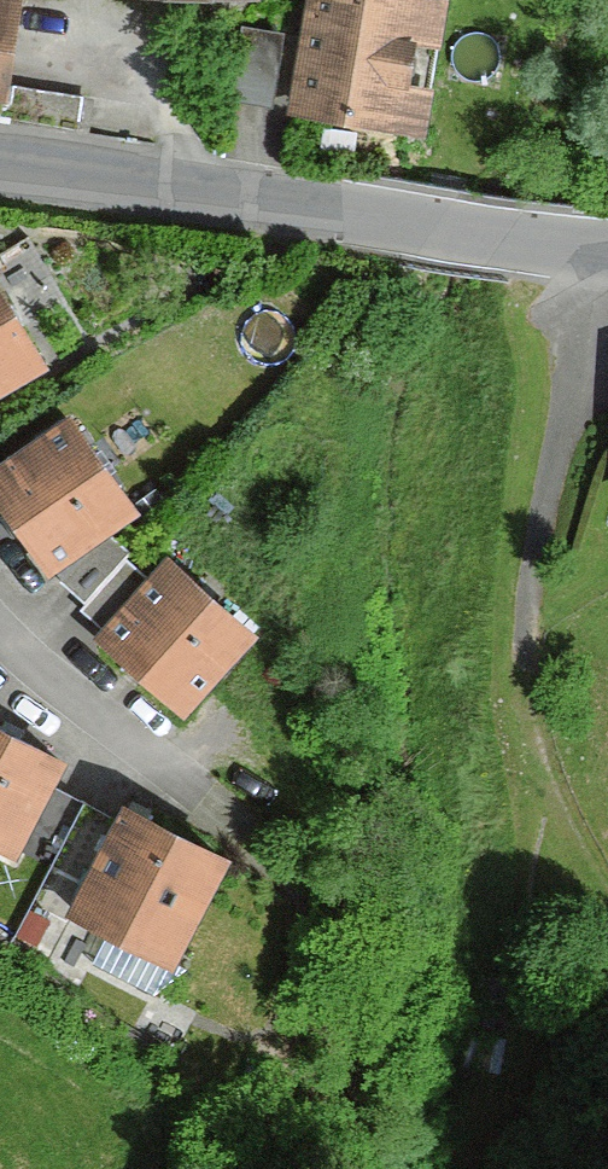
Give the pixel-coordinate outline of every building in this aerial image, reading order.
[(15,0),(0,0),(0,106),(15,0)] [(107,6),(257,9),(258,0),(107,0),(107,6)] [(395,0),(306,0),(289,128),(424,146),(443,6),(395,0)] [(274,46),(237,42),(229,114),(266,118),(274,46)] [(45,368),(0,296),(0,396),(45,368)] [(66,423),(0,469),(0,527),(42,587),(136,521),(66,423)] [(254,642),(161,567),(90,655),(183,730),(254,642)] [(0,740),(0,866),(13,873),(22,857),(52,872),(81,817),(51,801),(65,774),(0,740)] [(229,872),(122,816),(63,928),(170,984),(229,872)]
